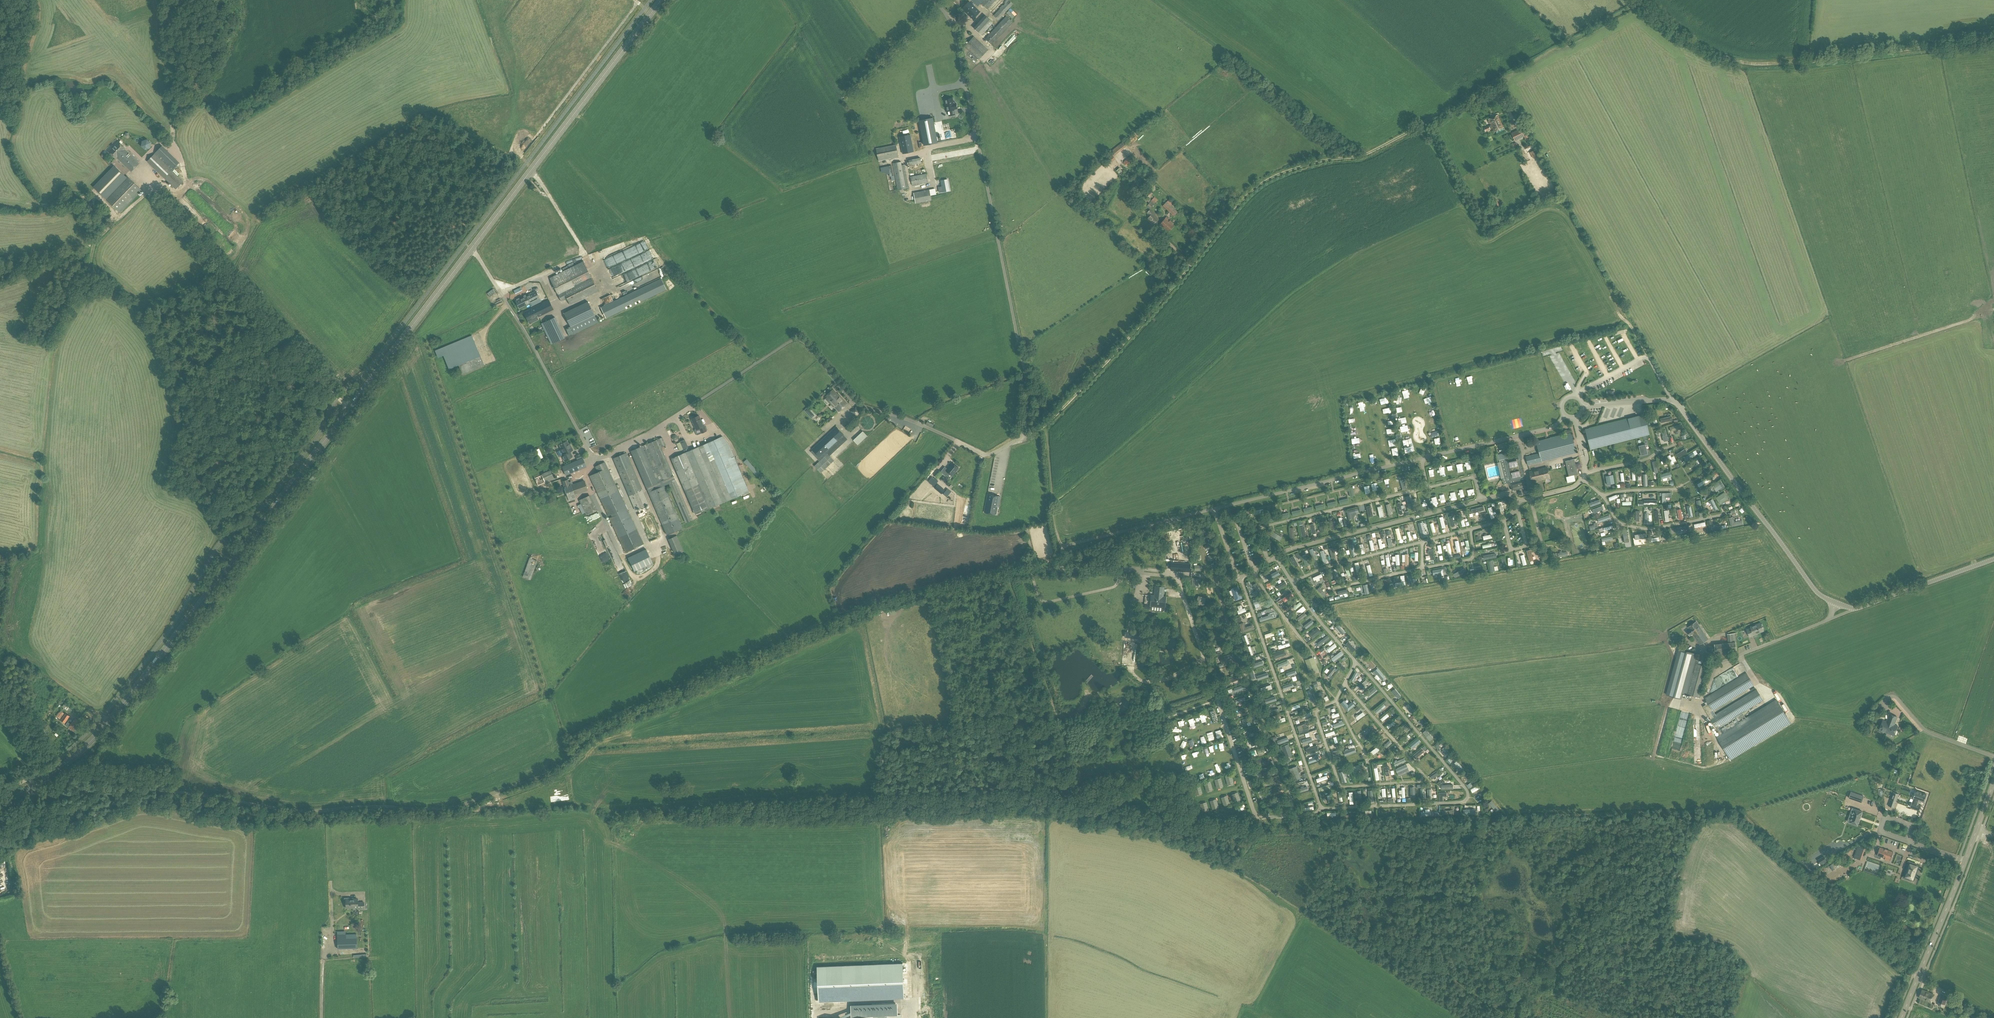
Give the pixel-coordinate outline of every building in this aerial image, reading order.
[(999,20),(1014,4),(1009,0),(984,0),(981,3),(999,20)] [(962,9),(973,19),(980,12),(969,2),(962,9)] [(974,28),(982,36),(993,22),(985,15),(974,28)] [(985,39),(992,45),(1013,22),(1006,16),(985,39)] [(1013,40),(1018,34),(1014,29),(1008,35),(1013,40)] [(965,46),(980,60),(989,50),(974,36),(965,46)] [(1004,41),(1009,45),(1013,41),(1008,37),(1004,41)] [(956,103),(955,103),(953,102),(953,98),(945,100),(947,111),(948,111),(949,116),(955,115),(954,110),(957,109),(956,103)] [(1489,120),(1488,121),(1490,124),(1490,123),(1494,131),(1503,127),(1497,115),(1489,119),(1489,120)] [(938,142),(933,118),(919,120),(924,145),(938,142)] [(1524,127),(1511,133),(1515,141),(1524,136),(1528,134),(1524,127)] [(111,132),(98,143),(102,147),(115,137),(111,132)] [(917,149),(922,148),(919,133),(913,134),(917,149)] [(900,137),(903,154),(914,152),(911,135),(900,137)] [(145,150),(151,148),(152,143),(147,139),(142,141),(141,146),(145,150)] [(117,158),(131,171),(139,163),(125,149),(125,148),(118,142),(109,151),(116,158),(117,158)] [(80,144),(72,152),(75,155),(83,147),(80,144)] [(876,149),(879,161),(899,157),(897,144),(876,149)] [(1124,148),(1120,144),(1110,152),(1114,157),(1124,148)] [(1530,145),(1524,147),(1529,159),(1535,156),(1532,149),(1530,145)] [(176,189),(183,181),(172,170),(179,163),(161,147),(147,161),(176,189)] [(1124,162),(1128,166),(1136,158),(1132,154),(1124,162)] [(906,189),(906,188),(909,188),(905,165),(902,165),(901,161),(893,163),(898,190),(906,189)] [(112,191),(126,177),(115,166),(94,188),(105,198),(112,191)] [(911,177),(912,186),(928,183),(926,174),(911,177)] [(142,190),(127,176),(126,177),(112,191),(105,198),(120,213),(142,190)] [(950,190),(948,179),(941,181),(942,187),(939,188),(940,192),(950,190)] [(916,204),(932,200),(930,190),(914,193),(916,204)] [(1152,195),(1153,194),(1150,191),(1148,192),(1151,195),(1146,200),(1149,203),(1147,206),(1150,209),(1155,204),(1158,200),(1155,197),(1154,198),(1153,197),(1152,195)] [(1163,206),(1174,216),(1178,212),(1171,206),(1173,204),(1169,200),(1163,206)] [(1159,219),(1151,210),(1146,213),(1150,216),(1147,219),(1152,226),(1159,219)] [(1160,224),(1168,232),(1174,225),(1172,224),(1173,223),(1170,221),(1169,222),(1167,220),(1169,219),(1167,217),(1160,224)] [(605,264),(629,255),(630,256),(645,250),(642,242),(602,258),(605,264)] [(567,299),(570,305),(598,291),(583,261),(549,278),(561,302),(567,299)] [(634,269),(612,277),(615,283),(636,275),(634,269)] [(628,281),(631,287),(657,276),(654,270),(628,281)] [(661,278),(601,307),(606,318),(667,290),(661,278)] [(519,308),(539,298),(536,291),(520,299),(519,298),(517,299),(517,300),(516,301),(519,308)] [(538,320),(537,317),(553,309),(549,300),(524,312),(529,324),(538,320)] [(563,312),(574,334),(598,322),(588,301),(563,312)] [(555,317),(542,323),(552,344),(565,338),(555,317)] [(435,351),(438,358),(443,355),(449,369),(458,365),(462,375),(485,365),(471,335),(438,350),(437,348),(435,349),(435,351)] [(839,394),(838,395),(833,390),(826,396),(831,401),(831,402),(839,411),(847,404),(839,394)] [(1668,413),(1657,418),(1660,424),(1671,418),(1668,413)] [(1645,414),(1620,420),(1585,429),(1590,450),(1591,449),(1650,435),(1645,414)] [(696,430),(695,430),(698,435),(706,431),(704,425),(703,425),(699,415),(691,418),(696,430)] [(844,435),(836,427),(830,432),(831,433),(813,449),(812,449),(822,459),(815,466),(821,473),(834,460),(830,456),(847,439),(844,435)] [(670,429),(667,429),(668,436),(671,435),(672,440),(677,439),(675,432),(671,433),(670,429)] [(861,431),(852,440),(856,445),(866,436),(861,431)] [(1525,457),(1527,465),(1528,465),(1577,453),(1573,438),(1571,432),(1548,438),(1536,441),(1538,451),(1527,454),(1525,457)] [(671,459),(695,514),(749,492),(729,444),(723,436),(671,459)] [(685,523),(693,519),(661,448),(666,446),(662,437),(630,451),(646,488),(666,534),(683,527),(665,485),(668,484),(685,523)] [(688,447),(684,439),(679,441),(680,442),(676,444),(680,451),(688,447)] [(564,442),(564,441),(560,443),(560,444),(559,444),(564,454),(563,454),(566,460),(572,456),(570,451),(572,450),(571,446),(570,447),(567,440),(564,442)] [(1645,444),(1638,446),(1641,456),(1648,454),(1645,444)] [(1512,490),(1527,486),(1525,477),(1520,459),(1522,458),(1519,445),(1517,445),(1512,446),(1512,451),(1497,455),(1498,460),(1499,460),(1500,462),(1484,466),(1488,481),(1503,477),(1504,479),(1503,479),(1504,484),(1510,482),(1512,490)] [(1686,447),(1677,453),(1679,458),(1689,452),(1686,447)] [(1698,448),(1679,459),(1684,466),(1703,454),(1698,448)] [(647,506),(649,505),(626,453),(613,458),(636,511),(647,506)] [(1665,455),(1660,457),(1664,465),(1668,464),(1665,455)] [(1020,466),(1038,466),(1038,456),(1020,456),(1020,466)] [(564,466),(567,475),(586,467),(583,458),(578,460),(564,466)] [(745,458),(742,461),(746,466),(745,467),(750,474),(755,471),(745,458)] [(1569,476),(1578,474),(1574,459),(1565,461),(1567,467),(1569,476)] [(1698,460),(1689,466),(1691,469),(1700,463),(1698,460)] [(598,472),(589,476),(625,552),(643,544),(605,462),(595,466),(598,472)] [(952,476),(959,468),(952,462),(947,469),(944,466),(940,471),(945,476),(947,473),(949,473),(952,476)] [(1453,462),(1447,464),(1449,471),(1455,469),(1453,462)] [(1443,464),(1436,466),(1439,474),(1445,472),(1445,469),(1446,469),(1446,467),(1444,467),(1443,464)] [(1531,483),(1550,478),(1548,471),(1547,467),(1529,471),(1528,471),(1531,483)] [(1709,472),(1705,467),(1696,473),(1699,476),(1705,472),(1706,474),(1709,472)] [(544,483),(554,479),(551,471),(541,475),(544,483)] [(1671,472),(1661,474),(1662,481),(1668,481),(1669,479),(1671,480),(1670,481),(1670,485),(1674,485),(1674,480),(1673,480),(1673,476),(1671,472)] [(1613,475),(1605,476),(1607,485),(1614,483),(1613,475)] [(1707,477),(1697,483),(1700,488),(1710,481),(1707,477)] [(575,496),(574,495),(588,490),(584,481),(572,485),(571,482),(569,482),(568,480),(563,481),(569,498),(571,497),(572,500),(575,499),(574,496),(575,496)] [(1480,481),(1477,483),(1478,487),(1477,487),(1481,496),(1486,494),(1480,481)] [(1725,488),(1721,481),(1713,486),(1716,492),(1721,489),(1722,490),(1725,488)] [(944,491),(937,485),(934,487),(942,494),(944,491)] [(1586,500),(1594,492),(1591,489),(1583,498),(1586,500)] [(1725,492),(1715,498),(1720,505),(1729,499),(1725,492)] [(1671,493),(1662,493),(1662,503),(1666,503),(1666,498),(1671,497),(1671,493)] [(594,505),(583,509),(586,515),(597,509),(590,494),(588,495),(590,495),(594,505)] [(998,507),(1000,496),(988,494),(984,512),(997,514),(998,507)] [(1719,508),(1713,498),(1708,500),(1714,510),(1719,508)] [(1591,509),(1593,513),(1604,509),(1602,505),(1591,509)] [(647,506),(636,511),(639,520),(663,576),(677,570),(653,514),(650,515),(647,506)] [(1355,508),(1346,510),(1349,519),(1352,518),(1351,513),(1356,512),(1355,508)] [(882,513),(874,522),(878,525),(886,516),(882,513)] [(1597,518),(1598,523),(1610,519),(1609,514),(1600,516),(1599,513),(1595,515),(1596,518),(1597,518)] [(1733,517),(1729,518),(1731,527),(1743,525),(1742,520),(1741,521),(1741,520),(1739,521),(1734,522),(1733,517)] [(1707,526),(1705,521),(1689,525),(1690,530),(1707,526)] [(600,531),(605,546),(611,544),(607,529),(600,531)] [(1624,538),(1633,537),(1633,533),(1629,534),(1628,529),(1623,530),(1624,538)] [(1612,535),(1601,538),(1602,542),(1601,542),(1601,545),(1604,545),(1604,542),(1613,540),(1612,535)] [(676,536),(667,539),(673,555),(682,552),(676,536)] [(1493,542),(1482,545),(1483,548),(1495,546),(1495,542),(1497,542),(1496,539),(1492,539),(1493,542)] [(1206,555),(1202,543),(1191,546),(1194,558),(1206,555)] [(634,571),(652,563),(646,549),(628,558),(634,571)] [(1523,550),(1516,552),(1518,563),(1526,562),(1523,550)] [(1294,555),(1290,557),(1294,567),(1298,565),(1294,555)] [(521,578),(528,580),(533,560),(526,558),(521,578)] [(1172,563),(1169,563),(1168,567),(1171,567),(1171,570),(1190,571),(1191,564),(1172,563)] [(1432,570),(1433,574),(1439,573),(1440,578),(1444,577),(1442,568),(1432,570)] [(1468,572),(1465,568),(1453,574),(1457,578),(1468,572)] [(1414,584),(1413,578),(1417,577),(1416,573),(1407,575),(1409,585),(1414,584)] [(1285,580),(1276,585),(1278,590),(1287,584),(1285,580)] [(1256,582),(1253,584),(1256,590),(1252,592),(1254,596),(1261,592),(1256,582)] [(1166,596),(1163,596),(1164,587),(1155,586),(1155,595),(1151,595),(1150,605),(1165,606),(1166,596)] [(1238,586),(1231,588),(1235,600),(1242,597),(1238,586)] [(1326,593),(1320,586),(1316,589),(1323,596),(1326,593)] [(1315,603),(1319,600),(1313,594),(1310,597),(1315,603)] [(1287,595),(1277,601),(1279,604),(1289,598),(1287,595)] [(1274,608),(1267,611),(1271,619),(1277,616),(1274,608)] [(1248,615),(1250,614),(1249,610),(1240,613),(1241,617),(1242,617),(1244,621),(1249,619),(1248,615)] [(1300,622),(1310,614),(1307,610),(1297,618),(1300,622)] [(1700,645),(1709,639),(1697,621),(1687,627),(1689,629),(1686,631),(1690,636),(1693,634),(1700,645)] [(1243,622),(1239,623),(1242,632),(1254,628),(1252,624),(1245,626),(1243,622)] [(1752,627),(1746,629),(1750,638),(1762,633),(1761,632),(1764,631),(1761,622),(1751,626),(1752,627)] [(1318,626),(1309,634),(1312,638),(1322,630),(1318,626)] [(1336,635),(1338,633),(1340,636),(1343,634),(1338,626),(1335,628),(1336,630),(1334,632),(1336,635)] [(1141,633),(1125,632),(1125,638),(1138,639),(1137,642),(1140,642),(1140,639),(1141,639),(1141,633)] [(1731,651),(1737,650),(1735,633),(1728,634),(1728,643),(1709,645),(1710,654),(1715,653),(1731,651)] [(1257,634),(1249,636),(1250,640),(1252,640),(1253,643),(1252,644),(1253,648),(1260,645),(1258,637),(1257,634)] [(1327,634),(1317,642),(1320,646),(1330,639),(1327,634)] [(1343,644),(1350,652),(1354,648),(1348,641),(1348,640),(1343,644)] [(1289,642),(1278,645),(1279,650),(1290,646),(1289,642)] [(1335,642),(1327,649),(1330,652),(1338,646),(1335,642)] [(1698,654),(1679,649),(1667,695),(1682,699),(1683,693),(1700,698),(1708,667),(1695,663),(1698,654)] [(1273,654),(1274,658),(1286,654),(1284,650),(1273,654)] [(1345,654),(1342,650),(1333,656),(1336,660),(1345,654)] [(1310,674),(1318,671),(1313,655),(1305,658),(1310,674)] [(1367,658),(1364,661),(1371,669),(1374,666),(1367,658)] [(1347,667),(1340,661),(1337,664),(1343,671),(1347,667)] [(1732,667),(1734,669),(1732,671),(1735,673),(1739,669),(1740,671),(1744,667),(1739,662),(1736,665),(1735,664),(1732,667)] [(1329,677),(1336,668),(1332,665),(1325,675),(1329,677)] [(1713,711),(1718,707),(1754,685),(1746,672),(1713,693),(1705,698),(1708,703),(1703,706),(1717,729),(1743,713),(1763,700),(1757,689),(1713,716),(1711,712),(1713,710),(1713,711)] [(1360,682),(1354,688),(1357,692),(1364,686),(1360,682)] [(1244,684),(1236,687),(1237,692),(1243,690),(1245,694),(1249,692),(1247,687),(1246,688),(1244,684)] [(1397,698),(1400,695),(1394,689),(1391,691),(1397,698)] [(1344,700),(1340,703),(1348,711),(1355,705),(1351,702),(1348,704),(1344,700)] [(1743,713),(1717,729),(1721,735),(1718,737),(1731,759),(1791,722),(1777,700),(1747,719),(1743,713)] [(1410,713),(1413,711),(1406,703),(1403,706),(1410,713)] [(64,704),(62,706),(70,712),(72,710),(64,704)] [(1365,710),(1355,718),(1358,721),(1367,714),(1365,710)] [(61,720),(65,723),(70,716),(65,713),(61,720)] [(1890,714),(1887,722),(1883,720),(1880,729),(1894,735),(1898,726),(1894,725),(1897,717),(1890,714)] [(75,729),(76,730),(79,725),(77,724),(79,721),(75,718),(69,728),(74,731),(75,729)] [(1392,719),(1384,726),(1387,729),(1395,722),(1392,719)] [(1301,725),(1297,726),(1299,733),(1309,730),(1308,727),(1303,729),(1301,725)] [(1400,731),(1398,728),(1395,731),(1392,727),(1389,730),(1394,736),(1400,731)] [(1428,740),(1432,737),(1424,729),(1421,733),(1428,740)] [(1367,733),(1365,730),(1356,735),(1358,738),(1367,733)] [(1409,730),(1400,739),(1402,741),(1411,732),(1409,730)] [(1260,735),(1249,739),(1251,746),(1263,742),(1260,735)] [(1291,735),(1280,740),(1281,744),(1293,739),(1291,735)] [(1393,743),(1389,740),(1382,746),(1385,750),(1393,743)] [(1250,749),(1252,754),(1269,749),(1267,744),(1250,749)] [(1288,744),(1281,747),(1285,758),(1292,755),(1288,744)] [(1317,744),(1306,748),(1307,753),(1319,749),(1317,744)] [(1428,761),(1427,760),(1434,755),(1431,750),(1418,759),(1422,765),(1428,761)] [(1405,758),(1394,762),(1395,766),(1406,761),(1405,758)] [(1460,771),(1463,768),(1457,762),(1454,764),(1460,771)] [(1356,769),(1360,768),(1359,765),(1351,767),(1354,777),(1358,776),(1356,769)] [(1297,766),(1289,769),(1293,781),(1301,778),(1297,766)] [(1469,782),(1466,783),(1468,787),(1472,785),(1472,784),(1474,783),(1469,772),(1464,774),(1462,771),(1459,773),(1461,778),(1464,777),(1465,780),(1467,779),(1469,782)] [(1278,775),(1265,780),(1266,784),(1271,782),(1272,783),(1274,783),(1275,784),(1281,783),(1278,775)] [(1281,785),(1270,788),(1272,793),(1282,790),(1281,785)] [(1308,789),(1306,785),(1296,789),(1298,793),(1308,789)] [(1910,806),(1919,810),(1921,805),(1918,804),(1920,800),(1924,802),(1927,794),(1916,790),(1913,798),(1914,799),(1913,803),(1912,802),(1910,806)] [(1849,798),(1861,802),(1864,796),(1851,792),(1849,798)] [(1862,811),(1852,808),(1850,814),(1853,815),(1850,822),(1858,825),(1862,811)] [(1884,859),(1889,861),(1890,860),(1893,852),(1880,847),(1877,855),(1885,858),(1884,859)] [(1907,869),(1906,868),(1903,878),(1911,880),(1912,878),(1913,878),(1914,874),(1915,874),(1916,871),(1915,871),(1917,866),(1914,865),(1914,863),(1909,861),(1907,866),(1908,867),(1907,869)] [(364,902),(358,902),(358,899),(346,899),(346,908),(357,907),(357,909),(364,909),(364,902)] [(346,934),(335,935),(336,949),(357,948),(357,938),(346,938),(346,934)] [(904,998),(902,963),(817,966),(818,1001),(904,998)] [(1922,990),(1919,997),(1931,1002),(1933,998),(1930,997),(1932,994),(1922,990)] [(1944,1005),(1948,996),(1942,993),(1938,1002),(1944,1005)] [(897,1003),(851,1005),(852,1017),(870,1017),(878,1016),(896,1015),(897,1015),(897,1003)]
